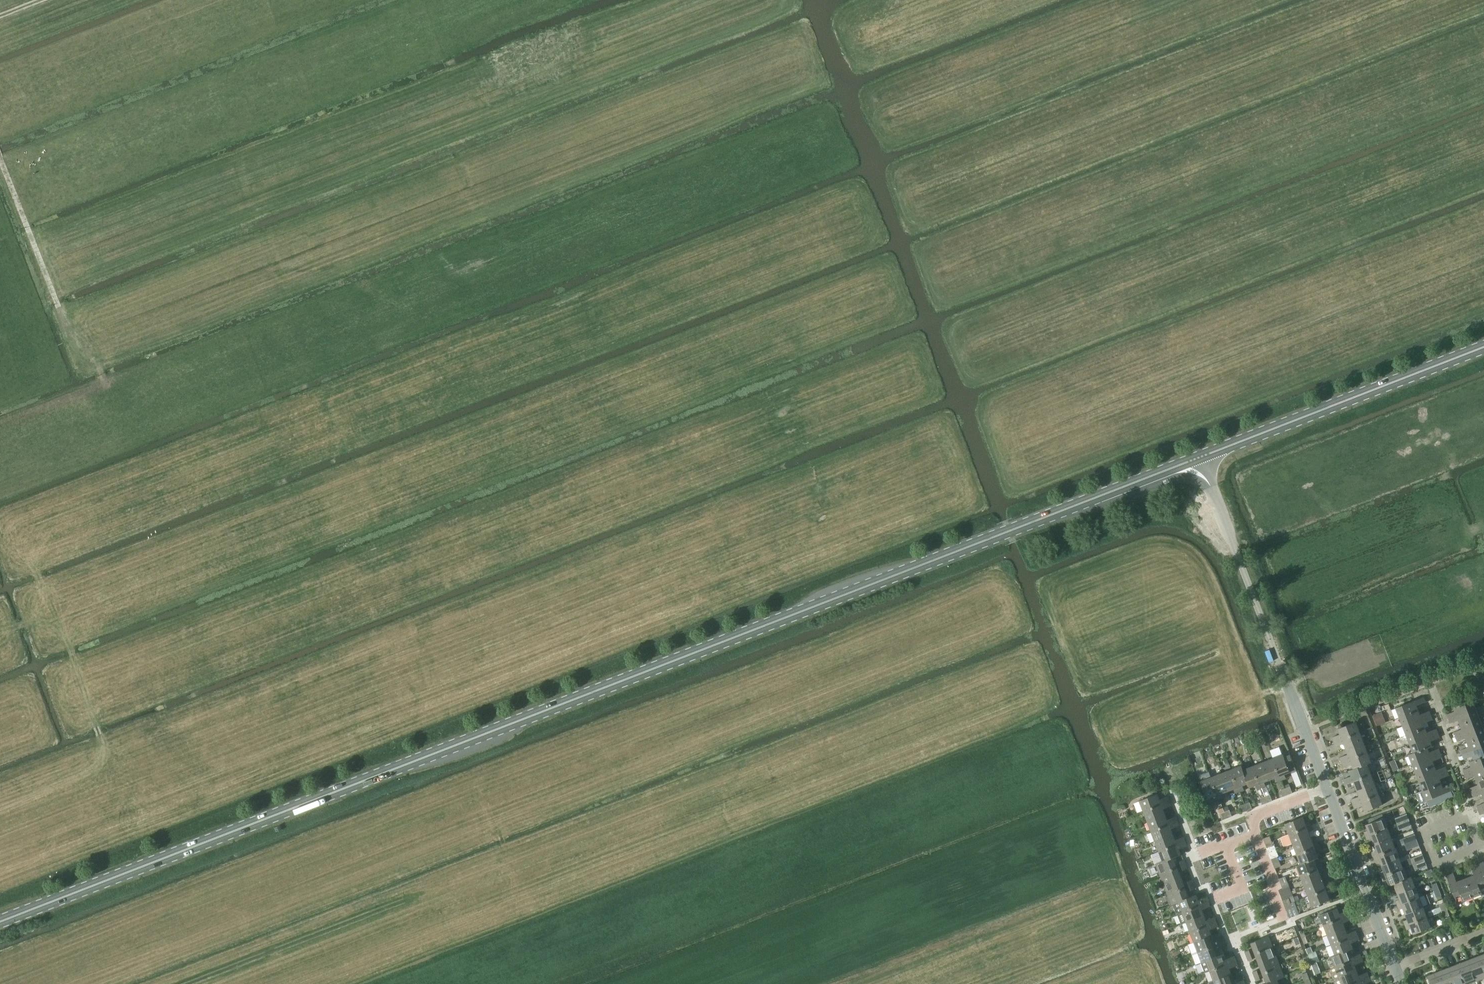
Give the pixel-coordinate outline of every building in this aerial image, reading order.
[(1397,708),(1400,717),(1418,710),(1416,705),(1426,701),(1424,697),(1397,708)] [(1449,719),(1476,708),(1472,699),(1454,706),(1455,711),(1447,714),(1449,719)] [(1461,724),(1479,717),(1476,708),(1449,719),(1450,723),(1459,720),(1461,724)] [(1400,717),(1404,726),(1431,715),(1430,710),(1420,714),(1418,710),(1400,717)] [(1374,715),(1378,725),(1387,722),(1383,712),(1374,715)] [(1407,735),(1425,728),(1424,723),(1433,719),(1431,715),(1404,726),(1407,735)] [(1456,737),(1483,726),(1479,717),(1461,724),(1462,729),(1454,732),(1456,737)] [(1341,734),(1333,737),(1335,743),(1363,731),(1362,729),(1360,730),(1356,722),(1339,729),(1341,734)] [(1379,727),(1378,729),(1379,732),(1381,733),(1389,729),(1387,724),(1379,727)] [(1483,736),(1483,729),(1483,726),(1456,737),(1457,741),(1466,738),(1468,742),(1483,736)] [(1411,744),(1438,733),(1436,728),(1427,732),(1425,728),(1407,735),(1411,744)] [(1363,731),(1335,743),(1336,747),(1345,743),(1347,749),(1364,742),(1361,734),(1364,733),(1363,731)] [(1414,753),(1428,748),(1432,746),(1430,741),(1440,737),(1438,733),(1411,744),(1414,753)] [(1463,755),(1483,746),(1483,736),(1468,742),(1469,747),(1461,750),(1463,755)] [(1349,754),(1341,757),(1343,762),(1371,751),(1370,749),(1367,750),(1364,742),(1347,749),(1349,754)] [(1483,756),(1483,746),(1463,755),(1464,759),(1473,755),(1474,760),(1470,761),(1470,762),(1483,756)] [(1413,764),(1441,753),(1439,749),(1430,752),(1428,748),(1414,753),(1409,755),(1413,764)] [(1371,751),(1343,762),(1344,767),(1353,763),(1355,769),(1367,764),(1372,762),(1369,754),(1372,753),(1371,751)] [(1284,754),(1274,758),(1282,780),(1286,779),(1285,774),(1291,772),(1297,769),(1290,752),(1284,754)] [(1417,773),(1435,766),(1434,761),(1443,758),(1441,753),(1413,764),(1417,773)] [(1483,767),(1483,756),(1470,762),(1472,766),(1463,770),(1465,774),(1483,767)] [(1274,758),(1264,762),(1271,780),(1277,777),(1279,781),(1282,780),(1274,758)] [(1264,762),(1254,766),(1262,788),(1266,786),(1264,782),(1271,780),(1264,762)] [(1352,776),(1343,780),(1345,784),(1374,773),(1373,771),(1371,772),(1367,764),(1355,769),(1350,771),(1352,776)] [(1242,766),(1232,769),(1240,791),(1244,790),(1242,786),(1249,783),(1244,770),(1242,766)] [(1244,770),(1249,783),(1250,787),(1257,785),(1259,789),(1262,788),(1254,766),(1244,770)] [(1420,782),(1448,771),(1446,767),(1437,770),(1435,766),(1417,773),(1420,782)] [(1483,777),(1483,767),(1465,774),(1467,779),(1475,775),(1477,780),(1483,777)] [(1232,769),(1222,773),(1229,791),(1235,788),(1237,792),(1240,791),(1232,769)] [(1210,771),(1200,775),(1202,781),(1201,781),(1208,799),(1215,796),(1217,800),(1220,799),(1212,777),(1210,771)] [(1424,791),(1443,783),(1441,779),(1450,775),(1448,771),(1420,782),(1424,791)] [(1222,773),(1212,777),(1220,799),(1224,797),(1222,793),(1229,791),(1222,773)] [(1374,773),(1345,784),(1347,788),(1355,785),(1358,791),(1375,784),(1372,776),(1375,775),(1374,773)] [(1483,788),(1483,777),(1477,780),(1479,785),(1470,788),(1472,792),(1483,788)] [(1443,783),(1424,791),(1427,800),(1455,789),(1453,784),(1444,788),(1443,783)] [(1360,796),(1351,799),(1353,804),(1382,793),(1381,791),(1378,792),(1375,784),(1358,791),(1360,796)] [(1483,798),(1483,788),(1472,792),(1474,797),(1482,794),(1483,798)] [(1382,793),(1353,804),(1355,809),(1363,806),(1366,811),(1383,804),(1380,796),(1383,795),(1382,793)] [(1140,801),(1144,811),(1170,801),(1168,796),(1160,799),(1158,794),(1140,801)] [(1170,801),(1144,811),(1148,821),(1166,814),(1164,809),(1172,805),(1170,801)] [(1224,808),(1219,810),(1223,820),(1228,819),(1225,812),(1224,808)] [(1152,831),(1178,821),(1176,816),(1168,819),(1166,814),(1148,821),(1152,831)] [(1398,824),(1410,820),(1407,814),(1395,818),(1398,824)] [(1290,834),(1312,825),(1311,822),(1307,824),(1304,817),(1286,824),(1290,834)] [(1367,836),(1388,828),(1384,818),(1367,824),(1370,831),(1365,833),(1367,836)] [(1410,820),(1398,824),(1400,830),(1412,826),(1410,820)] [(1156,841),(1174,834),(1171,829),(1180,825),(1178,821),(1152,831),(1156,841)] [(1294,844),(1312,837),(1309,830),(1313,829),(1312,825),(1290,834),(1294,844)] [(1375,845),(1392,838),(1388,828),(1367,836),(1368,840),(1372,838),(1375,845)] [(1160,851),(1186,841),(1184,836),(1176,840),(1174,834),(1156,841),(1160,851)] [(1405,844),(1417,840),(1415,834),(1403,839),(1405,844)] [(1312,837),(1294,844),(1298,854),(1320,846),(1318,842),(1314,844),(1312,837)] [(1374,857),(1396,848),(1392,838),(1375,845),(1377,851),(1373,853),(1374,857)] [(1417,840),(1405,844),(1408,851),(1420,846),(1417,840)] [(1163,861),(1174,857),(1181,854),(1179,849),(1188,846),(1186,841),(1160,851),(1163,861)] [(1302,864),(1315,859),(1320,857),(1317,851),(1321,849),(1320,846),(1298,854),(1302,864)] [(1382,865),(1400,858),(1396,848),(1374,857),(1375,860),(1380,858),(1382,865)] [(1413,864),(1425,860),(1423,854),(1411,859),(1413,864)] [(1160,874),(1178,867),(1174,857),(1163,861),(1156,864),(1160,874)] [(1382,877),(1404,868),(1400,858),(1382,865),(1385,871),(1381,873),(1382,877)] [(1297,866),(1301,876),(1323,867),(1322,864),(1318,865),(1315,859),(1302,864),(1297,866)] [(1425,860),(1413,864),(1416,871),(1428,866),(1425,860)] [(1483,888),(1483,880),(1478,864),(1471,867),(1475,875),(1466,878),(1473,897),(1483,893),(1481,889),(1483,888)] [(1164,884),(1182,877),(1178,867),(1160,874),(1164,884)] [(1301,876),(1305,886),(1323,879),(1320,872),(1325,871),(1323,867),(1301,876)] [(1390,885),(1408,878),(1404,868),(1382,877),(1383,880),(1388,878),(1390,885)] [(1473,897),(1466,878),(1457,882),(1454,873),(1448,876),(1456,899),(1463,896),(1465,900),(1473,897)] [(1398,893),(1416,886),(1412,876),(1408,878),(1390,885),(1392,889),(1396,887),(1398,893)] [(1168,894),(1186,887),(1182,877),(1164,884),(1168,894)] [(1309,896),(1331,887),(1330,884),(1326,886),(1323,879),(1305,886),(1309,896)] [(1281,895),(1292,892),(1288,881),(1281,884),(1283,889),(1279,890),(1281,895)] [(1398,905),(1420,896),(1416,886),(1398,893),(1401,900),(1397,902),(1398,905)] [(1172,904),(1173,904),(1189,897),(1186,887),(1168,894),(1172,904)] [(1331,887),(1309,896),(1313,906),(1331,899),(1328,892),(1332,891),(1331,887)] [(1285,906),(1291,903),(1296,901),(1292,892),(1281,895),(1285,906)] [(1177,914),(1183,912),(1209,901),(1207,897),(1199,900),(1197,894),(1189,897),(1173,904),(1177,914)] [(1406,913),(1424,907),(1420,896),(1398,905),(1400,909),(1404,907),(1406,913)] [(1183,912),(1178,914),(1182,924),(1187,922),(1205,915),(1203,909),(1211,906),(1209,901),(1183,912)] [(1440,907),(1428,911),(1430,916),(1442,911),(1447,909),(1445,903),(1440,905),(1440,907)] [(1406,925),(1428,917),(1424,907),(1406,913),(1409,920),(1405,922),(1406,925)] [(1325,925),(1351,915),(1349,911),(1340,914),(1338,908),(1320,915),(1325,925)] [(1191,932),(1217,922),(1215,917),(1207,920),(1205,915),(1187,922),(1191,932)] [(1328,935),(1346,928),(1344,923),(1352,920),(1351,915),(1325,925),(1328,935)] [(1428,917),(1406,925),(1407,929),(1411,927),(1414,934),(1432,927),(1428,917)] [(1195,942),(1213,935),(1211,930),(1219,926),(1217,922),(1191,932),(1195,942)] [(1332,945),(1358,935),(1356,931),(1348,934),(1346,928),(1328,935),(1332,945)] [(1199,952),(1225,942),(1223,937),(1215,941),(1213,935),(1195,942),(1199,952)] [(1358,935),(1332,945),(1336,955),(1354,948),(1352,943),(1360,940),(1358,935)] [(1269,936),(1252,943),(1256,953),(1275,945),(1275,944),(1273,945),(1269,936)] [(1203,962),(1220,955),(1218,950),(1227,947),(1225,942),(1199,952),(1203,962)] [(1275,945),(1256,953),(1260,963),(1277,956),(1274,948),(1276,947),(1275,945)] [(1336,967),(1362,957),(1360,952),(1356,954),(1354,948),(1336,955),(1332,957),(1336,967)] [(1316,951),(1313,952),(1308,954),(1312,964),(1320,961),(1316,951)] [(1205,972),(1211,970),(1237,960),(1235,956),(1227,959),(1225,953),(1220,955),(1203,962),(1201,962),(1205,972)] [(1277,956),(1260,963),(1264,973),(1283,965),(1283,964),(1280,965),(1277,956)] [(1483,978),(1483,969),(1479,956),(1469,960),(1477,981),(1483,978)] [(1331,968),(1335,979),(1357,970),(1355,965),(1364,962),(1362,957),(1336,967),(1331,968)] [(1215,981),(1233,974),(1230,968),(1239,965),(1237,960),(1211,970),(1215,981)] [(1477,981),(1469,960),(1459,963),(1467,983),(1468,983),(1477,981)] [(1459,963),(1449,967),(1455,983),(1467,983),(1459,963)] [(1283,965),(1264,973),(1268,983),(1278,979),(1285,976),(1282,968),(1284,967),(1283,965)] [(1449,967),(1439,971),(1444,983),(1455,983),(1449,967)] [(1337,983),(1352,983),(1370,977),(1368,972),(1359,976),(1357,970),(1335,979),(1337,983)] [(1439,971),(1428,975),(1432,983),(1444,983),(1439,971)] [(1209,982),(1209,983),(1235,983),(1245,980),(1243,976),(1235,979),(1233,974),(1215,981),(1215,980),(1209,982)]
